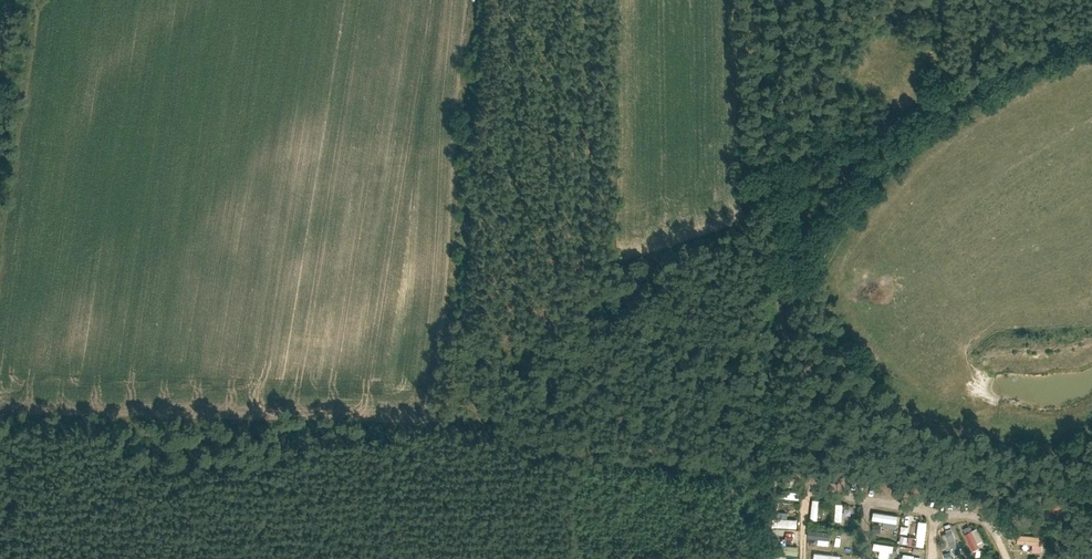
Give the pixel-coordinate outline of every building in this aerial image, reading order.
[(781,489),(780,497),(800,499),(801,491),(781,489)] [(835,521),(844,521),(844,503),(836,503),(835,521)] [(872,512),(872,519),(882,520),(882,526),(897,527),(898,513),(872,512)] [(774,518),(774,527),(798,527),(798,518),(774,518)] [(908,536),(908,545),(927,545),(927,521),(917,520),(917,536),(908,536)] [(964,533),(972,549),(984,544),(977,527),(964,533)] [(799,529),(773,528),(773,539),(799,539),(799,529)] [(949,556),(959,554),(954,529),(943,531),(949,556)] [(818,544),(831,545),(831,530),(808,530),(808,538),(818,538),(818,544)] [(1017,543),(1044,543),(1044,535),(1017,535),(1017,543)] [(892,558),(893,544),(874,542),(873,549),(878,550),(877,557),(892,558)] [(773,545),(773,553),(799,553),(799,545),(773,545)]
